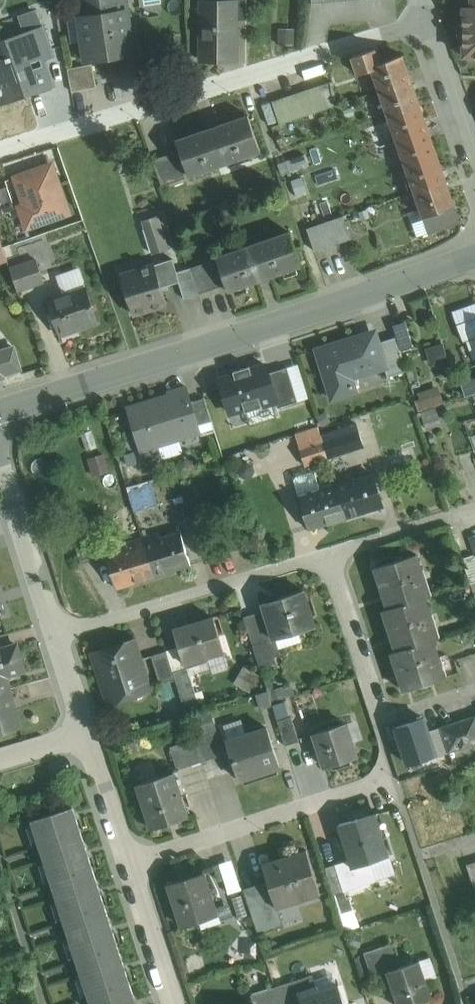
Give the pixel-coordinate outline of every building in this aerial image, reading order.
[(83,15),(79,16),(86,60),(133,53),(127,9),(123,9),(122,0),(81,0),(83,15)] [(234,4),(234,19),(246,20),(247,0),(234,0),(234,4)] [(471,8),(463,8),(463,47),(467,51),(463,55),(464,55),(468,51),(472,55),(474,55),(474,0),(471,0),(471,8)] [(234,4),(203,4),(203,57),(234,57),(234,19),(234,4)] [(44,28),(20,36),(29,62),(42,58),(53,54),(44,28)] [(0,43),(0,102),(51,84),(42,58),(29,62),(20,36),(0,43)] [(402,55),(370,66),(379,91),(411,80),(402,55)] [(92,64),(68,68),(72,91),(97,87),(92,64)] [(411,80),(379,91),(388,116),(420,105),(411,80)] [(333,81),(273,102),(281,124),(341,104),(333,81)] [(420,105),(388,116),(397,141),(429,130),(420,105)] [(248,115),(176,139),(189,176),(261,152),(248,115)] [(429,130),(397,141),(405,166),(437,155),(429,130)] [(177,151),(153,159),(162,185),(185,177),(177,151)] [(437,155),(405,166),(414,191),(446,180),(437,155)] [(52,164),(16,177),(26,205),(22,213),(25,221),(33,225),(68,213),(52,164)] [(446,180),(414,191),(423,216),(455,206),(455,205),(446,180)] [(0,189),(0,214),(15,209),(7,186),(0,189)] [(455,206),(423,216),(429,233),(460,222),(455,206)] [(343,215),(307,228),(314,251),(351,238),(343,215)] [(157,216),(143,220),(154,254),(168,250),(157,216)] [(289,231),(216,256),(228,291),(301,266),(289,231)] [(43,239),(30,244),(31,245),(31,244),(33,250),(13,257),(15,267),(37,259),(40,270),(52,266),(43,239)] [(15,267),(11,268),(10,268),(18,291),(44,282),(40,270),(37,259),(15,267)] [(173,259),(155,264),(137,269),(138,273),(122,278),(133,314),(167,304),(161,287),(179,282),(180,281),(177,272),(173,259)] [(213,259),(190,268),(199,294),(222,285),(213,259)] [(190,268),(177,272),(180,281),(179,282),(184,298),(199,294),(190,268)] [(85,288),(50,300),(49,299),(48,299),(61,336),(62,336),(61,332),(77,327),(78,330),(79,330),(79,329),(97,322),(97,323),(99,323),(86,286),(85,287),(85,288)] [(456,324),(463,341),(474,337),(474,318),(456,324)] [(405,320),(394,323),(402,350),(413,346),(405,320)] [(377,327),(312,347),(330,402),(359,393),(355,379),(387,369),(390,368),(382,341),(377,327)] [(395,336),(382,341),(390,368),(387,369),(389,376),(406,371),(395,336)] [(4,376),(3,375),(3,374),(20,369),(13,347),(0,351),(0,378),(4,376)] [(216,377),(227,416),(277,402),(268,373),(265,363),(216,377)] [(287,368),(268,373),(277,402),(279,407),(297,401),(287,368)] [(460,381),(465,395),(474,392),(474,376),(460,381)] [(169,399),(147,406),(146,402),(128,408),(141,452),(159,447),(157,441),(178,434),(180,439),(200,432),(186,386),(167,392),(169,399)] [(356,423),(321,435),(322,441),(328,458),(364,446),(356,423)] [(318,427),(295,434),(299,448),(322,441),(321,435),(318,427)] [(322,441),(299,448),(305,465),(328,458),(322,441)] [(91,473),(108,469),(103,452),(87,456),(91,473)] [(334,479),(318,484),(315,473),(311,471),(295,476),(293,479),(308,529),(346,517),(334,479)] [(373,474),(352,480),(351,474),(334,479),(346,517),(383,506),(373,474)] [(127,485),(131,509),(156,504),(151,481),(127,485)] [(87,529),(72,534),(81,563),(96,559),(87,529)] [(181,532),(160,538),(158,533),(142,538),(154,576),(190,564),(181,532)] [(142,538),(126,543),(128,548),(108,554),(106,555),(116,588),(154,576),(142,538)] [(416,554),(375,567),(375,569),(388,608),(388,609),(425,597),(430,596),(429,594),(426,595),(419,573),(422,572),(416,554)] [(462,558),(470,583),(474,581),(474,558),(474,554),(462,558)] [(303,589),(262,602),(265,610),(274,639),(314,627),(303,589)] [(425,597),(388,609),(388,608),(383,610),(383,611),(396,651),(433,640),(438,638),(437,637),(434,638),(427,616),(430,615),(425,597)] [(265,610),(244,617),(253,645),(274,639),(265,610)] [(213,617),(174,629),(179,646),(184,663),(185,663),(186,663),(185,661),(206,655),(207,656),(223,651),(213,617)] [(433,640),(396,651),(391,652),(391,654),(392,654),(403,689),(403,690),(445,677),(444,675),(441,677),(435,658),(438,657),(433,640)] [(133,641),(94,653),(110,702),(149,689),(133,641)] [(0,649),(0,692),(10,689),(6,676),(24,671),(17,644),(0,649)] [(179,646),(166,651),(173,672),(187,668),(185,663),(184,663),(179,646)] [(166,651),(151,655),(160,684),(176,679),(173,672),(166,651)] [(223,651),(207,656),(212,671),(228,667),(223,651)] [(196,696),(187,668),(173,672),(176,679),(183,701),(196,696)] [(255,691),(258,703),(271,700),(275,715),(284,713),(278,686),(255,691)] [(0,692),(0,733),(20,727),(10,689),(0,692)] [(205,693),(196,696),(183,701),(187,716),(210,708),(205,693)] [(210,708),(187,716),(195,738),(217,731),(210,708)] [(441,727),(449,752),(474,743),(474,715),(441,727)] [(291,716),(277,721),(285,745),(299,741),(291,716)] [(345,723),(314,733),(325,767),(356,757),(345,723)] [(265,728),(228,740),(227,740),(239,779),(241,779),(241,778),(278,766),(278,767),(279,766),(267,727),(265,727),(265,728)] [(439,727),(428,731),(434,750),(445,746),(439,727)] [(217,731),(195,738),(202,761),(225,754),(217,731)] [(195,738),(170,746),(178,769),(202,761),(195,738)] [(175,772),(136,785),(150,828),(189,816),(175,772)] [(45,858),(84,846),(72,807),(32,820),(45,858)] [(374,815),(357,820),(357,819),(340,824),(351,859),(353,866),(386,856),(387,856),(388,856),(382,837),(381,838),(374,815)] [(57,897),(97,884),(84,846),(45,858),(57,897)] [(306,849),(262,863),(267,881),(276,908),(277,907),(276,902),(295,896),(297,901),(320,894),(306,849)] [(351,859),(335,864),(343,892),(360,886),(353,866),(351,859)] [(466,862),(474,890),(474,859),(466,862)] [(232,862),(220,865),(226,885),(238,881),(232,862)] [(204,872),(168,883),(182,927),(201,921),(203,927),(220,921),(217,915),(218,915),(204,872)] [(238,881),(226,885),(229,892),(241,889),(238,881)] [(267,881),(243,889),(258,934),(283,926),(277,907),(276,908),(267,881)] [(70,935),(109,922),(97,884),(57,897),(70,935)] [(241,895),(232,898),(239,917),(247,914),(241,895)] [(82,973),(122,961),(109,922),(70,935),(82,973)] [(380,947),(364,953),(372,978),(388,972),(388,971),(380,947)] [(134,999),(122,961),(82,973),(92,1003),(119,1003),(130,1000),(134,999)] [(388,971),(388,972),(398,1003),(413,1003),(431,998),(418,961),(388,971)] [(275,987),(280,1003),(301,1003),(297,993),(299,992),(295,980),(275,987)] [(319,991),(318,986),(299,992),(297,993),(301,1003),(344,1003),(338,985),(319,991)] [(250,995),(253,1003),(254,1003),(280,1003),(275,987),(250,995)]
